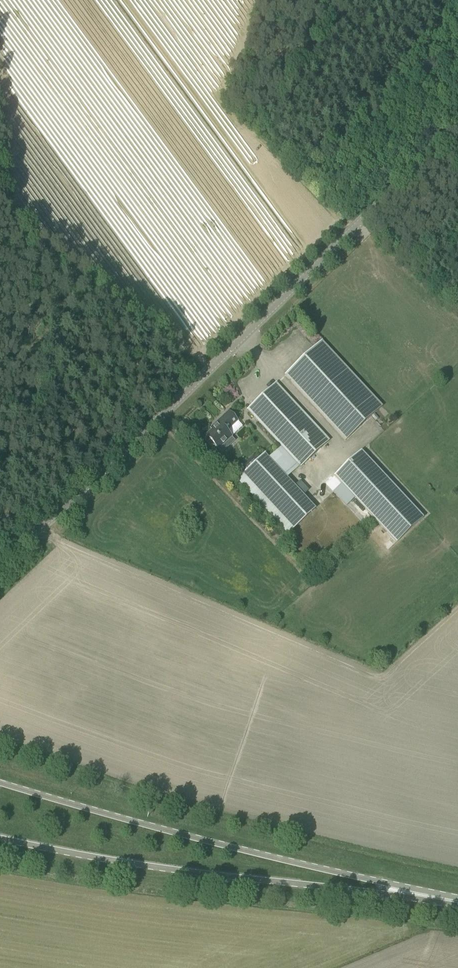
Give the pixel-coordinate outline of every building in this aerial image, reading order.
[(285,375),(345,440),(382,406),(322,341),(285,375)] [(247,410),(300,467),(329,440),(276,383),(247,410)] [(231,428),(238,422),(228,412),(214,425),(216,427),(205,436),(206,437),(204,440),(211,447),(214,445),(218,449),(231,437),(226,431),(229,427),(231,428)] [(333,476),(396,543),(423,517),(361,450),(333,476)] [(287,534),(315,509),(264,455),(237,480),(287,534)]
